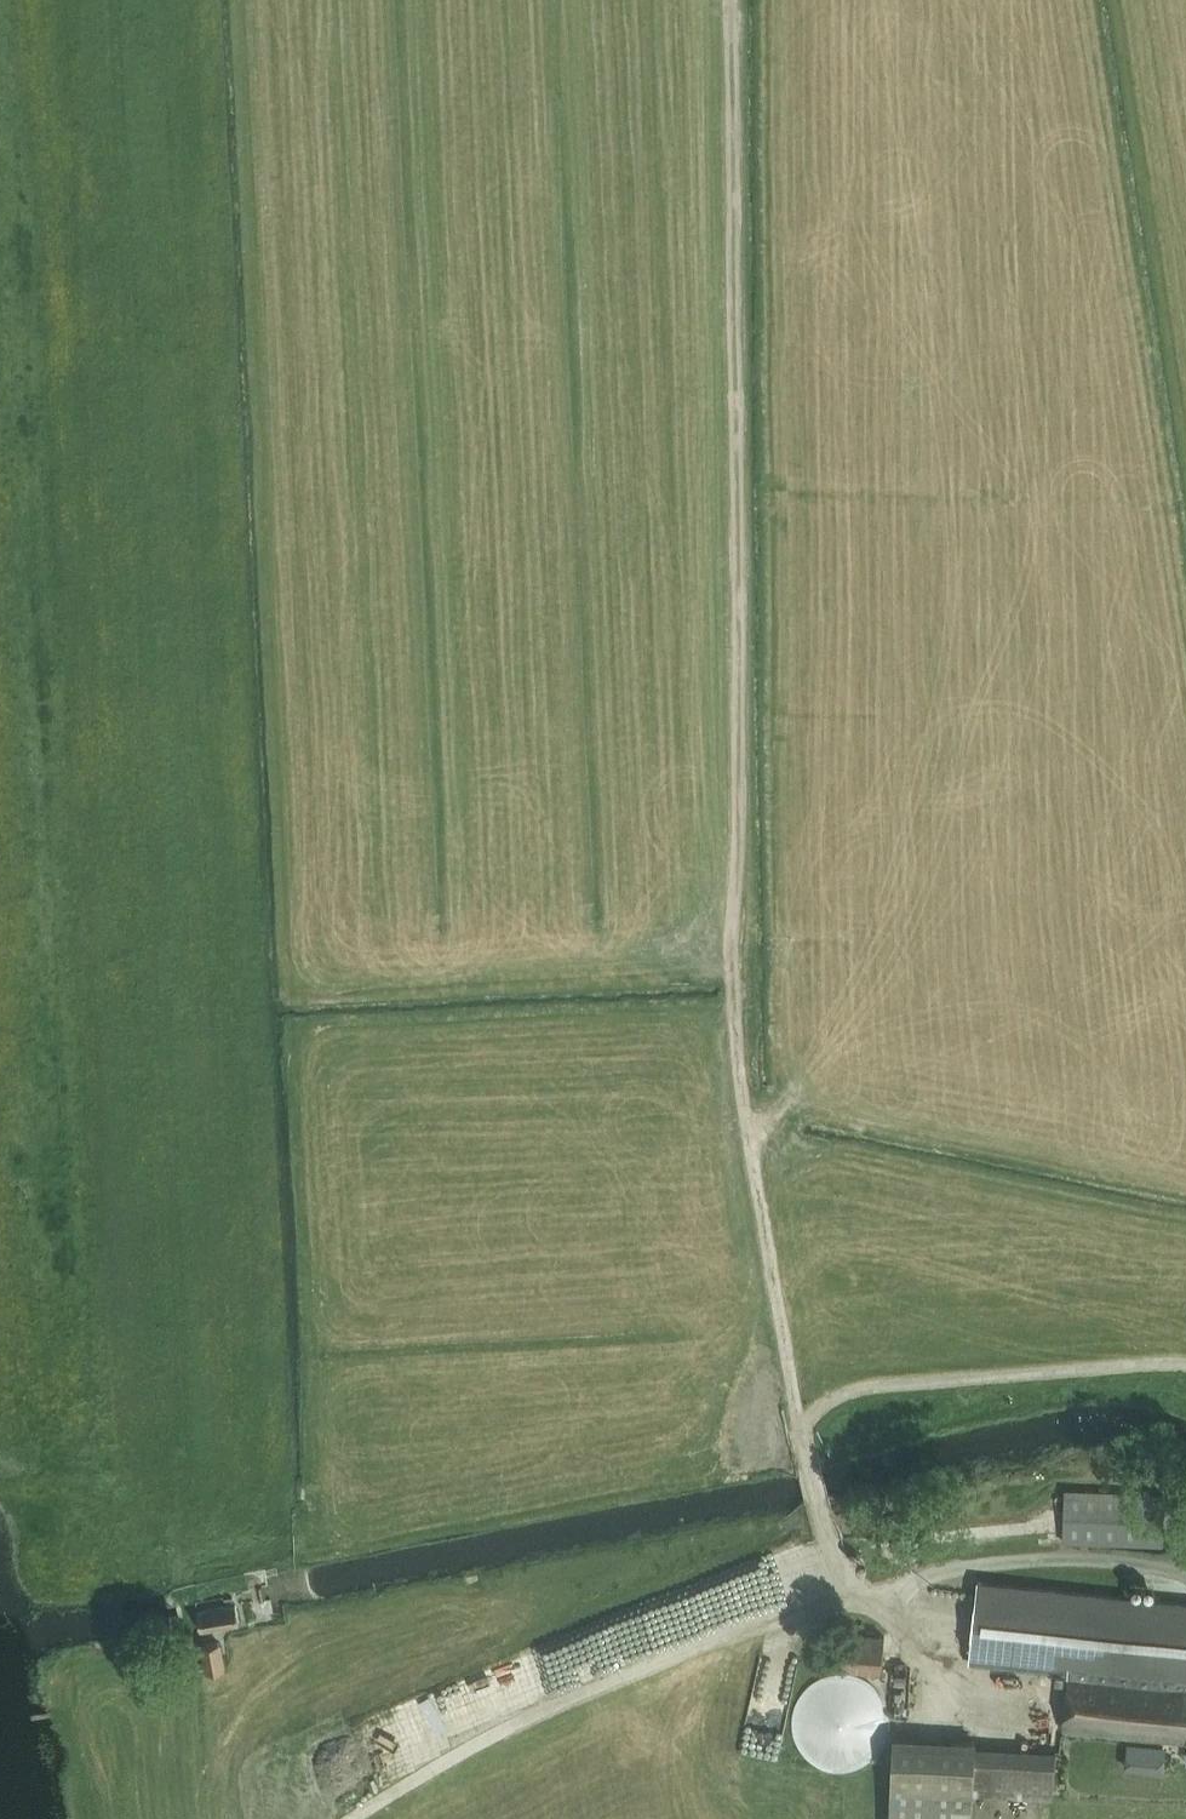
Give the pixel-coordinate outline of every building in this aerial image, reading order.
[(1064,1543),(1162,1547),(1164,1494),(1066,1491),(1064,1543)] [(1185,1741),(1185,1603),(978,1581),(969,1663),(1068,1673),(1063,1728),(1185,1741)] [(235,1604),(197,1612),(201,1630),(239,1622),(235,1604)] [(846,1630),(844,1669),(881,1672),(884,1633),(846,1630)] [(207,1671),(225,1667),(220,1641),(201,1645),(207,1671)] [(801,1746),(810,1758),(823,1766),(837,1771),(852,1770),(866,1765),(878,1756),(886,1744),(891,1729),(890,1714),(885,1700),(876,1689),(864,1680),(850,1676),(835,1676),(821,1681),(809,1690),(800,1702),(796,1717),(796,1732),(801,1746)] [(1093,1754),(1109,1758),(1114,1738),(1097,1734),(1093,1754)] [(890,1805),(889,1818),(972,1818),(973,1794),(1054,1799),(1056,1750),(975,1746),(976,1741),(894,1736),(890,1805)]
